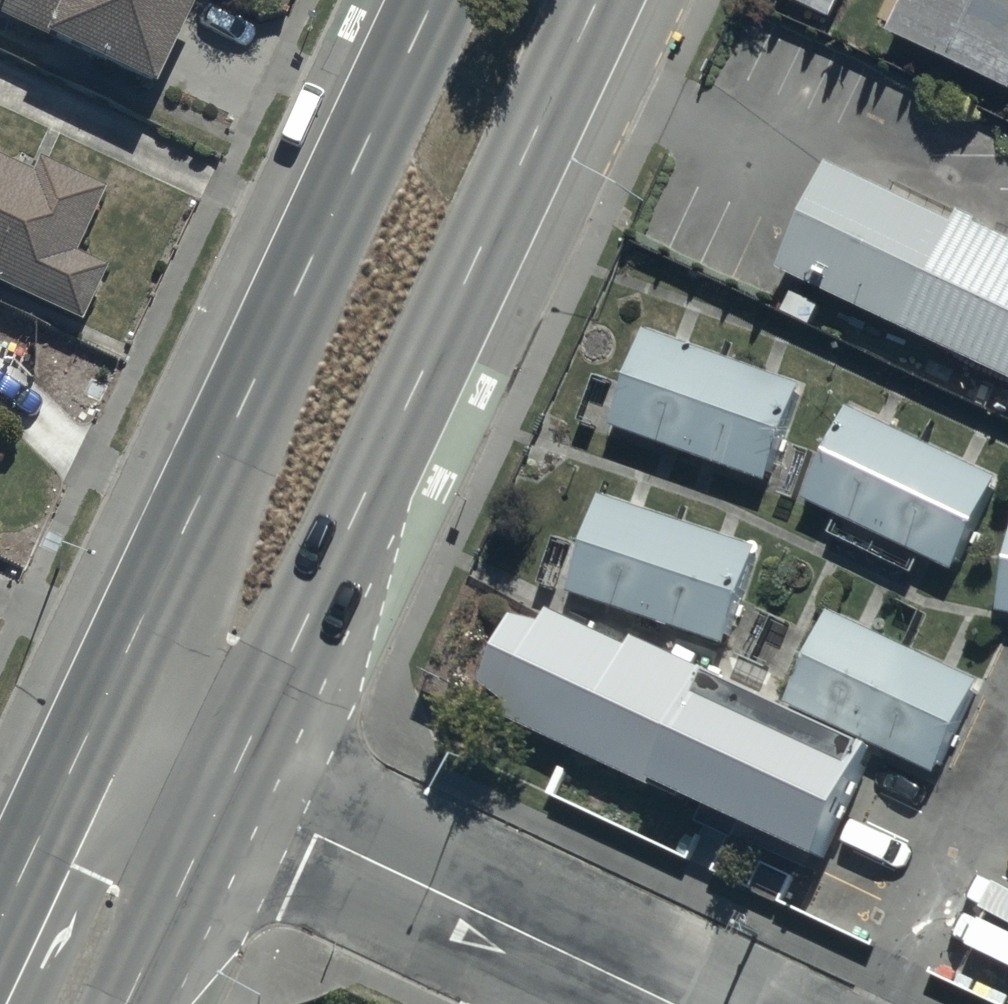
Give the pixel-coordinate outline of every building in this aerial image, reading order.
[(155,102),(204,0),(0,0),(0,27),(155,102)] [(831,22),(841,0),(784,0),(831,22)] [(885,35),(1007,95),(1007,0),(903,0),(885,35)] [(83,329),(109,276),(75,259),(105,198),(39,165),(31,181),(0,166),(0,291),(83,329)] [(828,169),(779,277),(1007,382),(1007,244),(956,220),(953,227),(828,169)] [(642,337),(609,433),(765,487),(799,390),(642,337)] [(843,413),(800,505),(953,576),(995,485),(843,413)] [(757,552),(598,500),(566,597),(726,649),(757,552)] [(995,617),(1007,620),(1007,550),(995,617)] [(517,594),(514,645),(486,705),(829,861),(876,758),(517,594)] [(980,689),(826,617),(784,706),(938,778),(980,689)]
